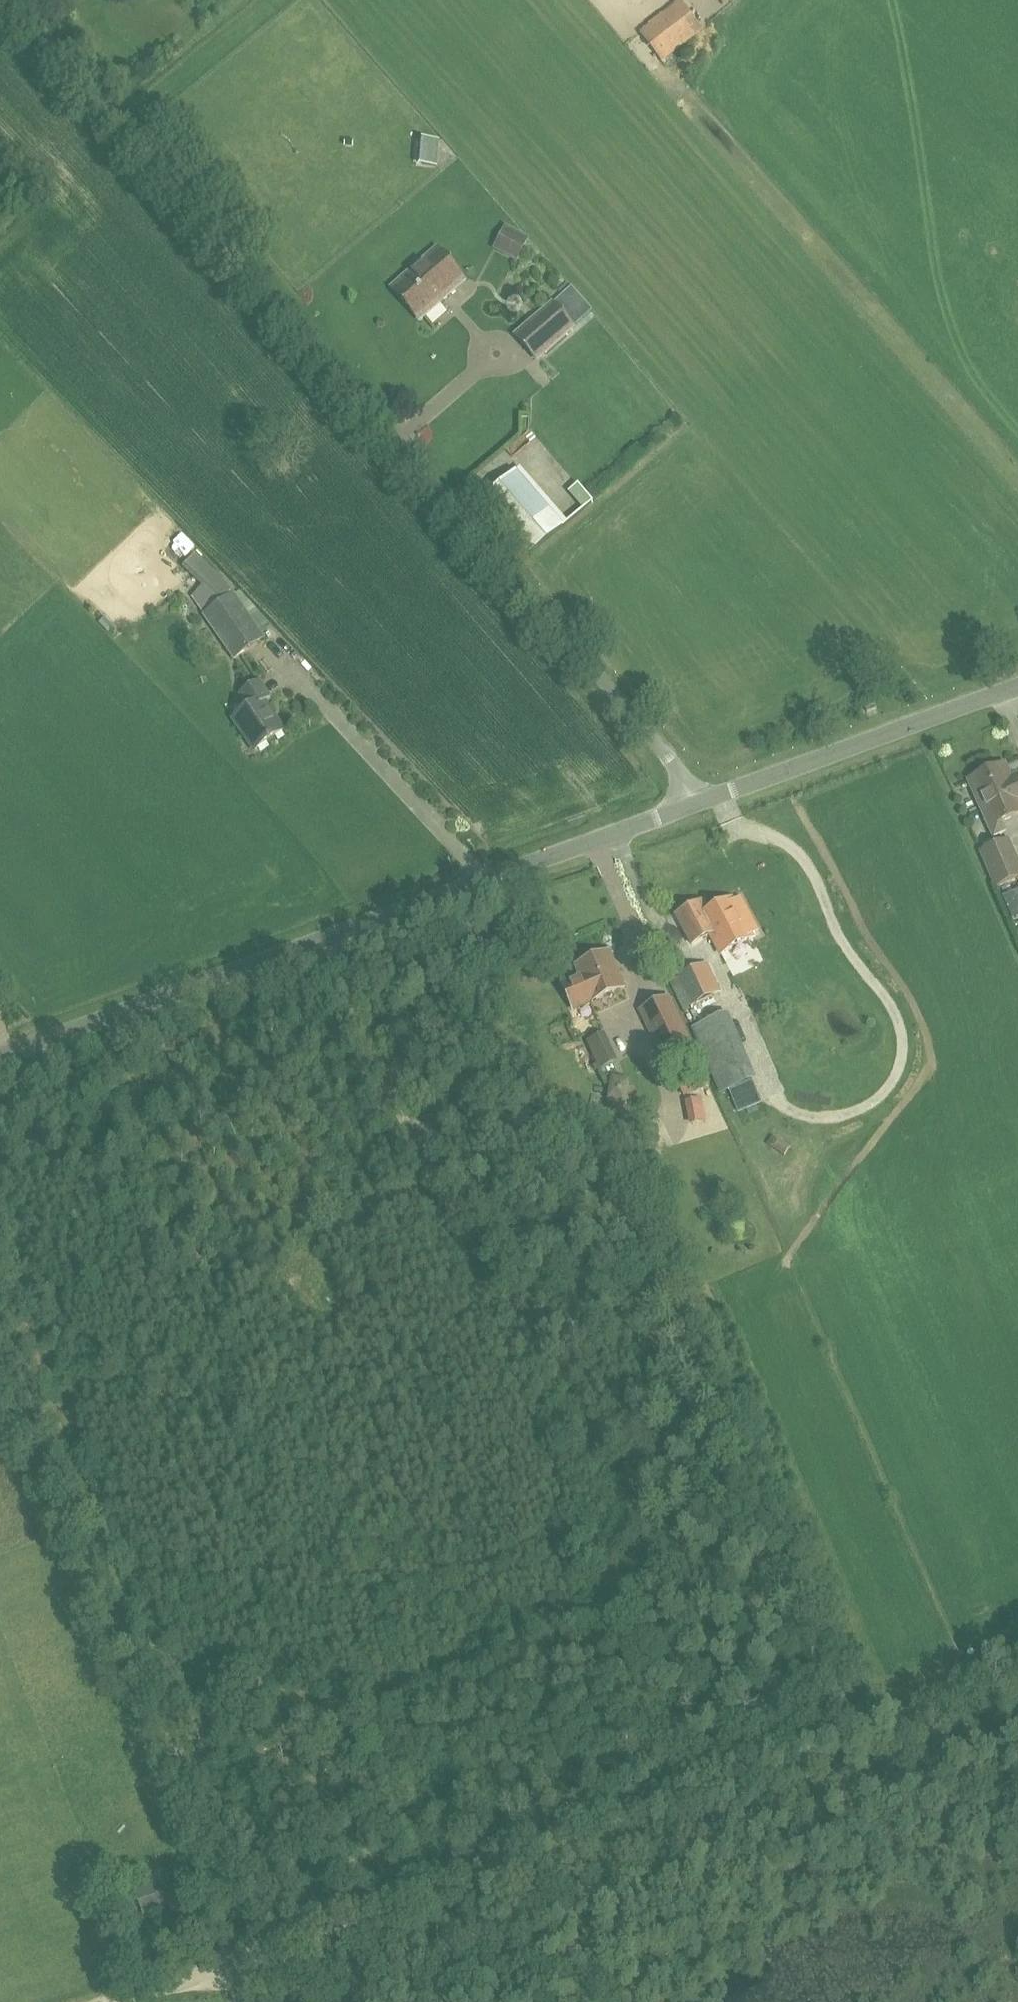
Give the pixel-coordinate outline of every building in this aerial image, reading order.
[(680,1),(640,34),(664,63),(704,30),(680,1)] [(426,134),(425,160),(446,160),(446,134),(426,134)] [(420,319),(464,281),(437,250),(393,288),(420,319)] [(574,328),(553,304),(517,335),(538,359),(574,328)] [(566,519),(529,475),(489,508),(526,553),(566,519)] [(236,589),(199,553),(186,566),(223,602),(236,589)] [(264,640),(235,596),(206,616),(234,659),(264,640)] [(253,752),(283,732),(263,703),(270,699),(259,683),(240,696),(248,709),(232,720),(253,752)] [(877,709),(875,703),(865,707),(867,713),(877,709)] [(1016,790),(1012,782),(1009,783),(1001,766),(1005,765),(1004,764),(969,780),(994,835),(1005,830),(1001,822),(1017,814),(1017,789),(1016,790)] [(1008,840),(980,851),(996,889),(1017,879),(1017,863),(1008,840)] [(1002,897),(1012,920),(1017,918),(1017,891),(1002,897)] [(702,902),(676,915),(692,945),(712,934),(722,954),(753,938),(751,934),(756,932),(739,900),(734,903),(732,899),(707,912),(702,902)] [(592,1003),(625,990),(610,953),(577,966),(581,977),(574,980),(580,997),(588,994),(592,1003)] [(681,974),(671,953),(659,959),(669,980),(681,974)] [(707,963),(677,978),(691,1007),(721,992),(707,963)] [(690,1046),(669,1000),(640,1013),(661,1059),(690,1046)] [(707,1058),(735,1045),(723,1016),(694,1028),(707,1058)] [(613,1065),(600,1037),(587,1043),(599,1071),(613,1065)] [(687,1076),(677,1081),(684,1096),(708,1085),(694,1054),(680,1061),(687,1076)] [(149,1876),(131,1883),(145,1918),(172,1908),(165,1890),(156,1894),(149,1876)]
